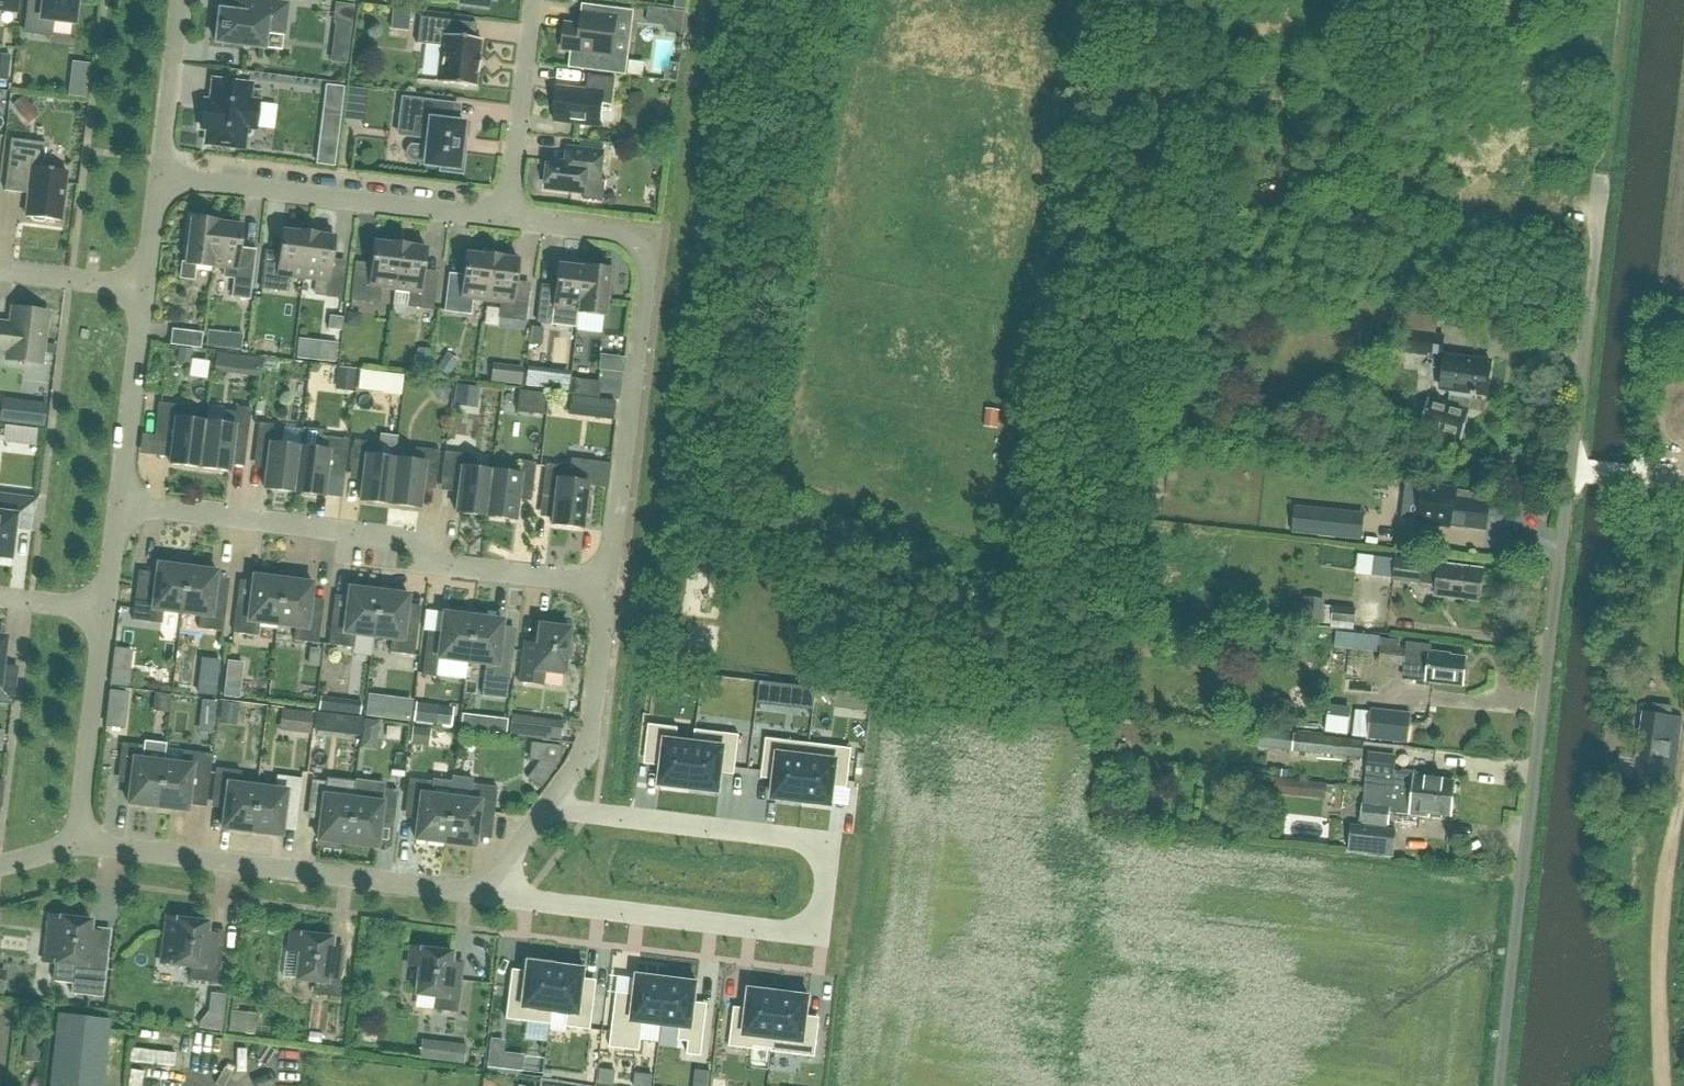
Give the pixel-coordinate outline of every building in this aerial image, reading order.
[(16,12),(17,0),(0,0),(0,10),(16,12)] [(43,4),(28,3),(24,34),(50,37),(52,21),(73,24),(76,0),(43,0),(43,4)] [(255,0),(234,0),(232,12),(219,11),(219,14),(215,17),(214,28),(216,32),(215,43),(264,49),(266,32),(284,34),(288,4),(259,0),(255,0)] [(335,4),(333,23),(335,24),(351,25),(354,7),(335,4)] [(582,27),(566,25),(563,50),(572,51),(570,68),(622,75),(624,58),(612,56),(616,22),(625,23),(627,11),(583,6),(582,15),(584,16),(582,27)] [(667,33),(682,35),(685,13),(650,9),(648,24),(668,27),(667,33)] [(410,14),(393,12),(391,29),(408,31),(410,14)] [(481,40),(448,36),(450,22),(419,18),(416,44),(440,47),(436,83),(475,88),(477,72),(478,72),(480,56),(479,56),(481,40)] [(6,81),(9,62),(0,61),(0,80),(6,81)] [(630,61),(629,76),(644,77),(646,63),(630,61)] [(666,69),(665,80),(677,81),(678,82),(680,65),(679,65),(670,64),(670,70),(666,69)] [(555,122),(600,128),(603,104),(613,105),(616,79),(588,75),(586,90),(559,87),(555,122)] [(211,103),(203,102),(200,128),(208,129),(207,143),(242,147),(244,127),(256,128),(259,104),(247,102),(249,87),(214,82),(211,103)] [(70,85),(69,96),(85,98),(86,87),(70,85)] [(342,89),(326,87),(323,112),(339,114),(342,89)] [(23,99),(14,106),(22,115),(31,108),(23,99)] [(427,135),(424,163),(423,166),(440,168),(439,172),(462,175),(464,155),(460,154),(464,124),(450,122),(452,105),(402,99),(398,132),(427,135)] [(320,139),(317,164),(333,166),(336,141),(320,139)] [(30,218),(33,222),(42,223),(46,220),(60,222),(66,172),(42,169),(46,144),(11,140),(4,192),(29,195),(26,218),(30,218)] [(550,162),(546,189),(581,193),(585,193),(585,200),(605,203),(607,181),(601,180),(601,178),(604,153),(578,150),(576,165),(550,162)] [(182,263),(180,279),(193,281),(195,266),(212,268),(211,268),(216,223),(217,223),(217,222),(206,220),(206,217),(188,215),(185,240),(188,240),(185,264),(182,263)] [(249,299),(254,258),(239,257),(242,226),(217,223),(216,223),(211,268),(212,268),(225,269),(224,278),(234,279),(232,297),(249,299)] [(261,289),(275,290),(290,292),(291,278),(303,279),(308,233),(299,232),(298,233),(282,231),(278,261),(265,260),(261,289)] [(331,268),(334,238),(318,236),(318,234),(308,233),(303,279),(328,282),(326,297),(341,299),(344,270),(331,268)] [(370,273),(355,271),(351,300),(378,303),(380,289),(394,291),(400,244),(390,243),(390,244),(374,242),(370,273)] [(394,291),(410,292),(408,307),(432,310),(436,281),(422,279),(426,249),(410,247),(410,245),(400,244),(394,291)] [(482,256),(465,254),(462,284),(448,282),(445,311),(470,314),(472,300),(486,302),(492,256),(482,254),(482,256)] [(514,291),(518,260),(502,258),(502,257),(492,256),(486,302),(501,304),(499,318),(524,321),(528,292),(514,291)] [(584,268),(583,268),(558,265),(554,295),(540,294),(537,323),(562,326),(564,311),(577,313),(578,313),(584,268)] [(610,292),(613,267),(595,265),(594,268),(583,267),(583,268),(584,268),(578,313),(577,313),(604,317),(607,292),(610,292)] [(5,360),(41,365),(48,313),(12,309),(10,325),(0,323),(0,352),(6,353),(5,360)] [(347,313),(346,326),(358,327),(359,318),(356,314),(347,313)] [(330,316),(328,329),(341,330),(342,317),(330,316)] [(532,327),(529,344),(541,345),(543,328),(532,327)] [(201,334),(172,331),(171,345),(200,348),(201,334)] [(224,333),(223,349),(239,350),(241,334),(224,333)] [(1490,363),(1441,356),(1443,338),(1408,333),(1405,353),(1432,357),(1430,369),(1443,371),(1440,390),(1485,397),(1490,363)] [(319,341),(317,361),(335,363),(337,343),(319,341)] [(180,350),(178,360),(190,361),(191,351),(180,350)] [(418,352),(416,368),(429,370),(431,354),(418,352)] [(215,353),(214,366),(258,371),(260,358),(215,353)] [(445,356),(437,368),(448,375),(456,363),(445,356)] [(523,367),(492,364),(490,382),(521,385),(523,367)] [(339,369),(337,388),(354,390),(356,371),(339,369)] [(361,372),(359,391),(373,393),(376,374),(361,372)] [(527,372),(526,385),(568,390),(570,377),(527,372)] [(599,383),(571,380),(569,394),(598,397),(599,383)] [(457,385),(455,400),(477,403),(479,388),(457,385)] [(519,391),(516,412),(543,415),(545,395),(519,391)] [(1428,398),(1419,430),(1461,442),(1470,410),(1428,398)] [(617,402),(595,399),(593,418),(615,421),(617,402)] [(3,401),(0,420),(44,426),(46,406),(3,401)] [(187,420),(188,407),(158,404),(154,436),(173,439),(170,464),(199,468),(205,423),(187,420)] [(225,412),(223,425),(205,423),(199,468),(229,472),(232,446),(246,448),(251,410),(236,408),(236,413),(225,412)] [(988,410),(985,425),(997,427),(999,412),(988,410)] [(293,493),(299,448),(281,445),(283,432),(272,431),(272,425),(259,424),(254,462),(267,463),(264,489),(293,493)] [(5,428),(4,442),(34,446),(36,431),(5,428)] [(302,428),(299,448),(293,493),(323,497),(326,471),(344,473),(348,441),(322,437),(322,431),(302,428)] [(377,457),(378,444),(354,441),(350,474),(363,475),(360,501),(389,505),(395,460),(377,457)] [(435,484),(439,452),(415,449),(413,462),(395,460),(389,505),(419,509),(422,483),(435,484)] [(474,456),(445,452),(441,485),(459,487),(455,513),(485,517),(491,471),(472,469),(474,456)] [(545,465),(541,498),(554,499),(551,525),(582,529),(583,515),(589,515),(591,499),(585,498),(587,484),(607,487),(610,466),(571,461),(570,468),(545,465)] [(531,496),(535,463),(521,462),(520,475),(491,471),(485,517),(515,520),(518,494),(531,496)] [(1485,531),(1489,505),(1455,500),(1456,491),(1423,487),(1419,522),(1435,524),(1436,516),(1452,518),(1451,526),(1485,531)] [(11,561),(15,529),(32,532),(36,500),(0,495),(0,559),(11,561)] [(1294,511),(1292,533),(1362,540),(1364,519),(1294,511)] [(1435,597),(1436,596),(1470,601),(1470,596),(1480,597),(1482,578),(1472,577),(1473,570),(1439,566),(1439,565),(1438,565),(1438,569),(1421,567),(1422,564),(1395,561),(1393,582),(1436,587),(1435,597)] [(132,621),(161,625),(163,612),(181,614),(187,568),(157,565),(154,591),(136,588),(132,621)] [(198,629),(222,632),(227,599),(213,598),(217,572),(187,568),(181,614),(200,616),(198,629)] [(233,633),(257,636),(259,623),(277,626),(283,580),(253,577),(250,602),(237,601),(233,633)] [(294,641),(318,644),(322,612),(309,610),(312,584),(283,580),(277,626),(295,628),(294,641)] [(328,645),(353,648),(355,635),(373,638),(378,592),(349,588),(346,614),(332,613),(328,645)] [(389,653),(414,656),(418,623),(405,622),(408,596),(378,592),(373,638),(391,640),(389,653)] [(1356,609),(1333,607),(1332,628),(1354,630),(1354,624),(1355,624),(1356,609)] [(422,676),(435,677),(438,659),(467,663),(473,617),(443,614),(440,639),(427,638),(422,676)] [(499,647),(502,621),(473,617),(467,663),(485,665),(481,696),(506,699),(512,648),(499,647)] [(569,629),(539,626),(535,651),(522,650),(518,682),(543,685),(544,672),(563,675),(565,662),(570,662),(573,644),(567,644),(569,629)] [(1378,651),(1379,639),(1338,634),(1336,646),(1378,651)] [(353,648),(352,656),(370,658),(373,638),(355,635),(353,648)] [(12,702),(16,672),(0,670),(4,641),(0,641),(0,701),(12,702)] [(1409,681),(1427,683),(1462,687),(1465,660),(1450,658),(1450,656),(1430,654),(1431,648),(1407,645),(1406,651),(1381,648),(1379,665),(1404,668),(1404,674),(1409,681)] [(114,650),(110,685),(127,687),(131,652),(114,650)] [(310,650),(308,667),(319,668),(321,651),(310,650)] [(438,659),(435,677),(465,681),(467,663),(438,659)] [(215,697),(220,663),(202,660),(198,695),(215,697)] [(243,664),(227,662),(223,697),(238,699),(243,664)] [(764,687),(762,700),(798,705),(800,692),(800,687),(765,682),(764,687)] [(110,692),(106,726),(123,728),(127,694),(110,692)] [(854,694),(852,709),(865,711),(867,696),(854,694)] [(369,697),(367,716),(408,721),(411,702),(369,697)] [(321,698),(319,713),(336,715),(338,700),(321,698)] [(216,704),(203,702),(201,715),(214,717),(216,704)] [(222,703),(219,724),(236,726),(239,705),(222,703)] [(417,705),(415,721),(450,725),(452,709),(417,705)] [(1672,787),(1682,720),(1670,718),(1671,708),(1654,706),(1652,716),(1643,714),(1634,781),(1672,787)] [(1409,744),(1413,713),(1373,709),(1370,740),(1409,744)] [(312,715),(297,713),(294,732),(310,734),(312,715)] [(1325,735),(1347,737),(1350,715),(1328,713),(1325,735)] [(331,732),(333,717),(317,715),(316,730),(331,732)] [(485,717),(483,731),(506,734),(508,720),(485,717)] [(532,737),(533,720),(511,718),(509,734),(532,737)] [(364,721),(363,734),(373,735),(375,722),(364,721)] [(649,725),(646,758),(663,760),(660,786),(690,789),(697,731),(649,725)] [(413,728),(412,744),(424,745),(426,730),(413,728)] [(1261,730),(1259,748),(1295,752),(1297,734),(1261,730)] [(697,731),(690,789),(719,793),(723,767),(736,769),(740,736),(697,731)] [(1295,752),(1365,759),(1367,741),(1297,734),(1295,752)] [(767,739),(763,772),(776,774),(772,799),(802,803),(810,744),(767,739)] [(122,744),(118,777),(131,778),(128,804),(157,808),(163,762),(145,760),(146,747),(122,744)] [(530,744),(529,759),(541,761),(559,763),(561,747),(530,744)] [(810,744),(802,803),(832,807),(835,781),(848,783),(852,749),(810,744)] [(183,752),(181,765),(163,762),(157,808),(187,811),(190,786),(208,788),(212,755),(183,752)] [(1396,758),(1369,755),(1365,790),(1452,800),(1454,783),(1434,781),(1434,777),(1416,775),(1416,773),(1402,771),(1402,774),(1394,773),(1396,758)] [(239,785),(240,772),(216,769),(212,802),(225,803),(222,829),(251,833),(257,787),(239,785)] [(277,777),(275,790),(257,787),(251,833),(281,836),(284,811),(297,812),(301,780),(277,777)] [(472,779),(452,777),(451,782),(452,782),(444,843),(474,847),(477,821),(492,823),(497,788),(472,785),(472,779)] [(452,782),(451,782),(432,780),(432,782),(409,780),(405,812),(418,814),(415,840),(444,843),(452,782)] [(336,784),(312,781),(307,813),(321,815),(317,841),(347,845),(353,799),(334,797),(336,784)] [(377,848),(377,842),(380,822),(393,824),(397,791),(384,790),(385,786),(355,782),(353,799),(347,845),(377,848)] [(1305,797),(1328,800),(1330,784),(1307,782),(1305,797)] [(1430,815),(1450,817),(1452,800),(1365,790),(1361,824),(1387,828),(1389,813),(1410,815),(1410,816),(1430,818),(1430,815)] [(1393,857),(1396,831),(1352,826),(1349,852),(1393,857)] [(49,916),(47,935),(43,962),(54,963),(52,981),(72,984),(70,994),(102,998),(108,950),(100,949),(97,949),(99,933),(89,932),(91,922),(49,916)] [(206,934),(207,923),(166,918),(160,963),(190,967),(189,980),(218,984),(222,951),(214,950),(216,935),(206,934)] [(285,951),(282,978),(315,982),(313,996),(338,999),(342,966),(338,965),(340,950),(330,949),(332,938),(290,933),(288,952),(285,951)] [(450,964),(451,953),(410,948),(408,966),(419,968),(415,995),(434,997),(433,1010),(457,1013),(461,981),(458,980),(460,965),(450,964)] [(509,986),(505,1020),(550,1025),(551,1012),(550,1012),(556,966),(526,962),(523,988),(509,986)] [(556,966),(550,1012),(551,1012),(568,1014),(567,1027),(591,1030),(596,997),(583,995),(586,970),(556,966)] [(616,999),(610,1048),(641,1052),(644,1023),(662,1026),(668,980),(638,976),(635,1002),(616,999)] [(668,980),(662,1026),(680,1028),(679,1041),(689,1042),(688,1055),(702,1057),(708,1011),(694,1009),(698,984),(668,980)] [(734,1014),(730,1047),(754,1050),(755,1047),(772,1049),(773,1050),(780,993),(750,990),(747,1015),(734,1014)] [(210,993),(208,1010),(224,1012),(225,995),(210,993)] [(772,1049),(772,1052),(773,1052),(815,1058),(820,1024),(807,1023),(810,997),(780,993),(773,1050),(772,1049)] [(50,1085),(103,1085),(110,1022),(58,1016),(50,1085)] [(26,1038),(25,1052),(39,1053),(40,1040),(26,1038)] [(430,1041),(427,1060),(463,1064),(465,1045),(430,1041)] [(488,1055),(487,1068),(500,1069),(501,1056),(488,1055)] [(601,1070),(599,1084),(614,1085),(615,1072),(601,1070)] [(701,1072),(700,1082),(710,1083),(711,1073),(701,1072)]
